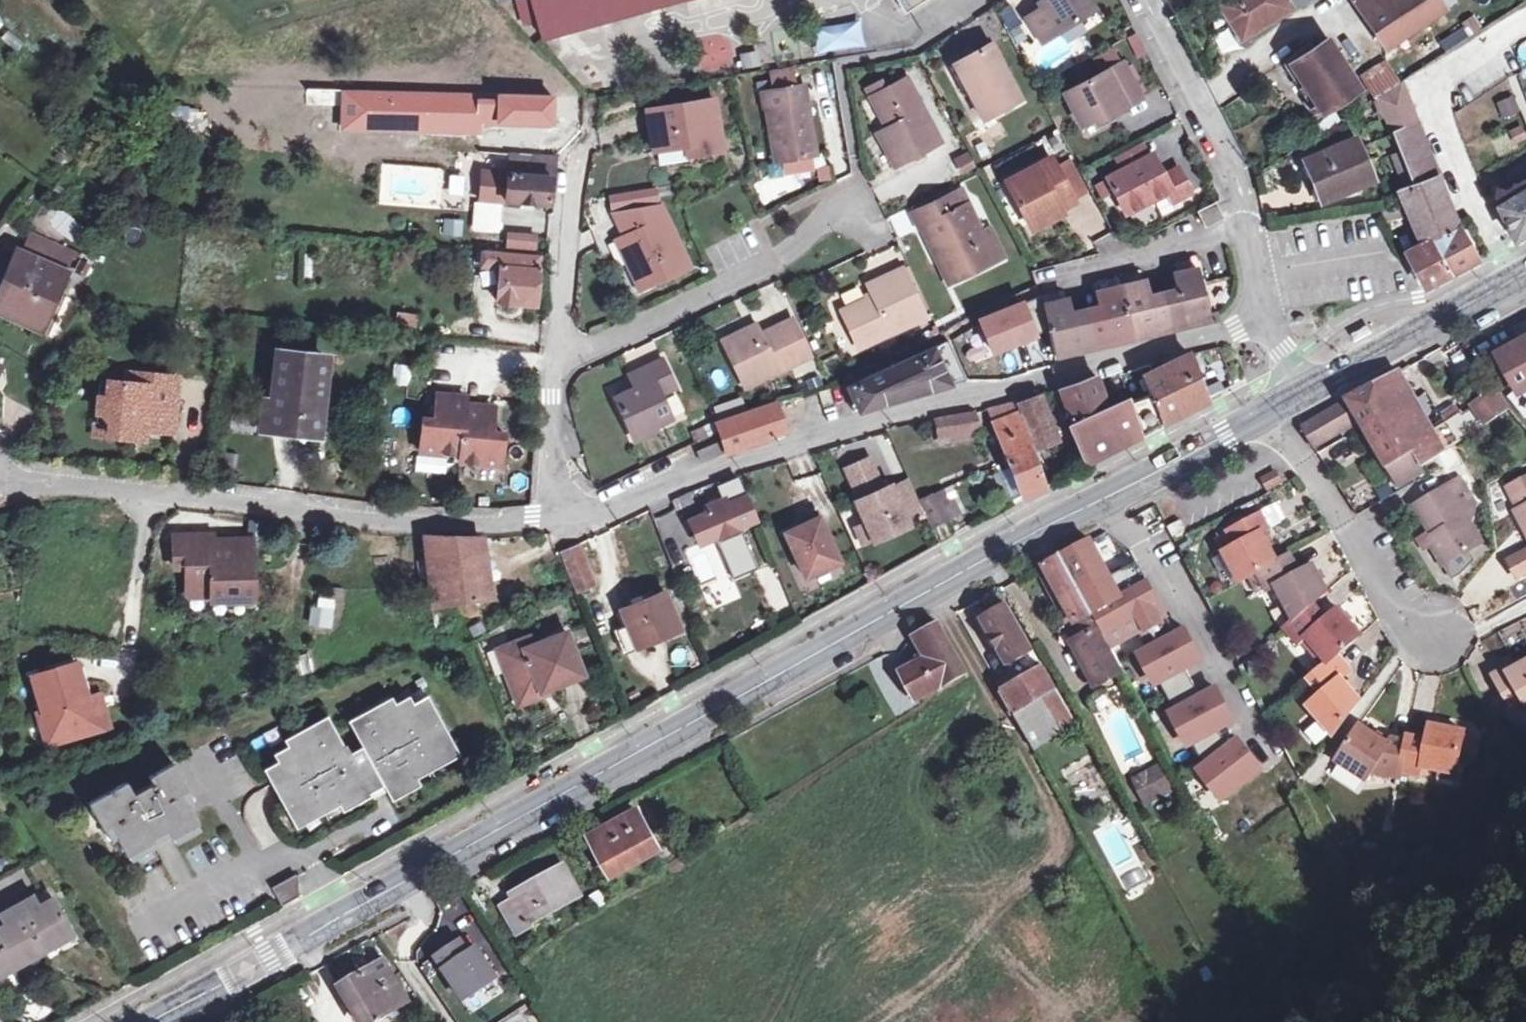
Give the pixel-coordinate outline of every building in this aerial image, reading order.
[(537,24),(543,44),(692,0),(523,0),(518,1),(525,27),(537,24)] [(900,8),(914,0),(895,0),(900,8)] [(1039,4),(1043,11),(1028,20),(1041,42),(1092,12),(1085,0),(1046,0),(1039,4)] [(1228,0),(1223,0),(1213,6),(1214,7),(1210,10),(1208,32),(1224,23),(1223,22),(1236,14),(1228,0)] [(1236,14),(1223,22),(1224,23),(1235,42),(1285,12),(1278,0),(1228,0),(1236,14)] [(1285,12),(1287,16),(1313,0),(1278,0),(1285,12)] [(1352,6),(1383,50),(1439,12),(1431,0),(1348,0),(1352,6)] [(858,19),(810,29),(816,55),(863,46),(858,19)] [(1355,92),(1324,42),(1286,67),(1318,116),(1355,92)] [(952,65),(981,120),(1020,99),(990,43),(952,65)] [(1098,60),(1106,75),(1120,67),(1112,53),(1098,60)] [(1092,121),(1095,126),(1141,101),(1123,66),(1120,67),(1106,75),(1063,97),(1080,128),(1092,121)] [(1359,80),(1372,102),(1395,87),(1382,66),(1359,80)] [(769,75),(772,92),(792,89),(790,71),(769,75)] [(884,149),(900,180),(948,155),(908,79),(871,98),(893,143),(884,149)] [(772,132),(778,164),(814,158),(802,87),(792,89),(772,92),(761,94),(768,133),(772,132)] [(1405,186),(1434,178),(1395,87),(1372,102),(1405,186)] [(1495,101),(1502,118),(1519,111),(1513,95),(1495,101)] [(553,108),(511,106),(511,102),(492,101),(489,129),(551,133),(552,127),(565,128),(567,104),(554,103),(553,108)] [(651,157),(683,152),(695,150),(697,159),(722,154),(712,103),(644,115),(651,157)] [(399,120),(399,139),(428,139),(428,120),(399,120)] [(772,132),(768,133),(773,165),(778,164),(772,132)] [(1317,206),(1373,185),(1355,141),(1301,162),(1317,206)] [(685,161),(697,159),(695,150),(683,152),(685,161)] [(547,208),(550,180),(548,180),(550,160),(536,159),(510,157),(506,205),(547,208)] [(1126,216),(1162,197),(1169,194),(1174,203),(1189,195),(1177,172),(1163,179),(1151,158),(1108,180),(1126,216)] [(1063,215),(1060,210),(1074,203),(1050,159),(1006,183),(1032,231),(1063,215)] [(548,180),(550,180),(555,180),(557,160),(550,160),(548,180)] [(474,204),(474,167),(381,167),(381,204),(474,204)] [(1434,178),(1405,186),(1393,189),(1402,211),(1408,210),(1442,198),(1434,178)] [(910,209),(913,216),(960,193),(956,187),(910,209)] [(653,191),(615,197),(617,210),(655,204),(653,191)] [(926,230),(938,255),(944,252),(959,282),(999,262),(985,231),(973,206),(967,209),(960,193),(913,216),(921,231),(926,230)] [(1169,194),(1162,197),(1167,206),(1174,203),(1169,194)] [(1496,212),(1511,246),(1525,238),(1525,194),(1496,212)] [(617,210),(615,197),(607,199),(609,212),(617,210)] [(1455,230),(1442,198),(1408,210),(1402,211),(1417,250),(1426,245),(1455,230)] [(1196,217),(1203,232),(1219,224),(1211,209),(1196,217)] [(611,219),(622,241),(646,291),(687,272),(657,211),(611,219)] [(463,237),(463,219),(444,218),(443,236),(463,237)] [(985,231),(999,262),(1009,257),(995,227),(985,231)] [(1426,245),(1447,280),(1476,265),(1455,230),(1426,245)] [(535,239),(508,237),(506,253),(533,255),(535,239)] [(636,296),(646,291),(622,241),(614,245),(636,296)] [(1426,245),(1417,250),(1403,257),(1424,292),(1447,280),(1426,245)] [(953,285),(959,282),(944,252),(938,255),(953,285)] [(502,272),(536,275),(538,258),(478,253),(477,270),(502,272)] [(37,337),(64,281),(17,259),(0,294),(0,318),(37,337)] [(84,267),(80,277),(88,280),(92,271),(84,267)] [(901,271),(924,320),(932,315),(909,267),(901,271)] [(924,320),(901,271),(866,289),(871,301),(842,316),(859,352),(924,320)] [(1178,300),(1152,307),(1146,283),(1095,296),(1101,320),(1073,327),(1067,304),(1040,310),(1046,333),(1053,357),(1209,318),(1196,271),(1173,277),(1178,300)] [(536,275),(502,272),(499,308),(517,309),(518,305),(534,306),(536,275)] [(1046,333),(1040,310),(1038,299),(1025,304),(980,328),(992,356),(1046,333)] [(1367,326),(1350,335),(1353,341),(1370,333),(1367,326)] [(791,328),(759,342),(753,331),(721,347),(744,393),(807,362),(791,328)] [(852,416),(861,413),(876,410),(964,375),(949,343),(846,395),(852,416)] [(1503,361),(1517,388),(1525,383),(1525,348),(1503,361)] [(1188,358),(1193,371),(1224,362),(1220,351),(1188,358)] [(1141,373),(1149,395),(1160,426),(1205,401),(1193,371),(1188,358),(1149,376),(1147,371),(1141,373)] [(317,443),(327,368),(280,363),(272,439),(317,443)] [(674,391),(660,363),(633,376),(639,389),(614,401),(632,438),(669,422),(658,399),(674,391)] [(1397,425),(1421,411),(1399,374),(1376,387),(1397,425)] [(1141,437),(1129,403),(1106,413),(1095,379),(1057,393),(1086,467),(1141,437)] [(128,382),(127,393),(141,394),(142,383),(128,382)] [(141,394),(127,393),(113,392),(112,405),(98,417),(96,432),(111,433),(110,446),(126,448),(141,434),(148,440),(173,442),(179,386),(142,383),(141,394)] [(1397,425),(1376,387),(1350,401),(1362,424),(1402,492),(1427,478),(1422,469),(1416,458),(1397,425)] [(100,391),(98,417),(112,405),(113,392),(100,391)] [(675,420),(685,416),(674,392),(664,396),(675,420)] [(1475,406),(1488,424),(1510,409),(1495,392),(1475,406)] [(1129,403),(1141,437),(1160,426),(1149,395),(1129,403)] [(1017,417),(1031,454),(1056,445),(1039,401),(1016,408),(1019,416),(1017,417)] [(1315,450),(1362,424),(1350,401),(1302,427),(1315,450)] [(421,426),(419,460),(460,464),(459,472),(501,474),(504,441),(491,440),(492,414),(465,413),(466,405),(438,403),(436,427),(421,426)] [(1032,457),(1031,454),(1017,417),(1019,416),(1016,408),(1015,403),(988,411),(1010,467),(1032,457)] [(1488,424),(1475,406),(1461,415),(1475,433),(1488,424)] [(724,448),(727,456),(783,436),(773,408),(716,427),(723,444),(724,448)] [(1440,444),(1434,433),(1421,411),(1397,425),(1416,458),(1440,444)] [(1475,433),(1461,415),(1445,425),(1458,444),(1475,433)] [(975,434),(971,417),(932,424),(937,442),(975,434)] [(1458,444),(1445,425),(1434,433),(1440,444),(1416,458),(1422,469),(1445,453),(1458,444)] [(111,433),(96,432),(95,445),(110,446),(111,433)] [(141,434),(126,448),(147,450),(148,440),(141,434)] [(699,461),(724,448),(723,444),(697,454),(699,461)] [(724,448),(699,461),(700,466),(727,456),(724,448)] [(1042,482),(1032,457),(1010,467),(1011,469),(1023,502),(1045,490),(1042,482)] [(890,491),(882,495),(868,464),(847,474),(860,504),(856,506),(866,527),(874,545),(874,546),(908,530),(904,521),(891,492),(890,491)] [(1275,467),(1259,476),(1266,490),(1283,482),(1275,467)] [(1053,477),(1042,482),(1045,490),(1056,483),(1053,477)] [(1463,480),(1418,508),(1436,537),(1431,540),(1423,545),(1428,552),(1436,548),(1448,567),(1470,554),(1486,545),(1476,527),(1479,506),(1463,480)] [(1525,490),(1525,480),(1510,489),(1515,497),(1525,490)] [(907,484),(891,492),(904,521),(920,514),(907,484)] [(698,549),(718,541),(720,546),(716,548),(732,584),(757,574),(741,537),(737,539),(735,534),(754,526),(739,485),(720,493),(724,505),(706,513),(708,518),(689,527),(698,549)] [(1525,527),(1525,490),(1515,497),(1522,510),(1518,512),(1521,517),(1525,527)] [(941,494),(919,504),(933,532),(955,520),(941,494)] [(671,506),(676,515),(693,508),(689,498),(671,506)] [(802,525),(804,530),(785,539),(805,583),(840,567),(820,523),(817,517),(802,525)] [(1277,588),(1285,604),(1295,622),(1289,627),(1285,631),(1301,648),(1310,641),(1319,651),(1331,663),(1325,669),(1309,682),(1323,698),(1310,710),(1321,722),(1332,734),(1335,738),(1362,702),(1343,681),(1350,674),(1337,658),(1362,636),(1341,612),(1329,624),(1313,606),(1328,593),(1314,567),(1300,575),(1290,557),(1277,564),(1262,535),(1267,532),(1259,517),(1227,535),(1235,550),(1224,556),(1233,573),(1240,585),(1258,575),(1268,593),(1277,588)] [(1525,530),(1525,527),(1521,517),(1514,521),(1520,533),(1525,530)] [(1174,540),(1185,533),(1180,523),(1168,529),(1174,540)] [(874,545),(866,527),(855,532),(863,549),(874,545)] [(1421,541),(1423,545),(1431,540),(1429,536),(1421,541)] [(1062,559),(1111,649),(1165,617),(1146,582),(1120,597),(1091,543),(1062,559)] [(257,608),(256,549),(217,550),(217,544),(178,546),(178,575),(190,575),(191,605),(210,604),(217,609),(257,608)] [(425,544),(428,569),(433,612),(487,603),(479,545),(425,544)] [(593,591),(576,551),(561,559),(576,598),(593,591)] [(1470,554),(1448,567),(1452,575),(1474,562),(1470,554)] [(1521,559),(1524,565),(1516,569),(1522,580),(1525,578),(1525,556),(1521,559)] [(1111,649),(1062,559),(1044,569),(1050,579),(1086,644),(1080,647),(1075,650),(1083,665),(1111,649)] [(1234,589),(1240,585),(1233,573),(1227,576),(1234,589)] [(1080,647),(1086,644),(1050,579),(1044,583),(1080,647)] [(312,596),(309,626),(331,628),(334,598),(312,596)] [(621,615),(638,655),(679,637),(662,597),(621,615)] [(1295,622),(1285,604),(1278,608),(1289,627),(1295,622)] [(984,622),(1009,665),(1031,653),(1007,609),(984,622)] [(1133,651),(1152,686),(1203,659),(1185,624),(1133,651)] [(924,701),(967,675),(940,626),(918,638),(932,660),(908,675),(913,682),(907,687),(913,697),(919,693),(924,701)] [(508,673),(504,675),(520,712),(544,702),(544,698),(584,682),(567,640),(534,653),(531,644),(501,655),(508,673)] [(1111,649),(1083,665),(1093,684),(1121,668),(1111,649)] [(1314,656),(1325,669),(1331,663),(1319,651),(1314,656)] [(1525,669),(1525,666),(1524,664),(1511,671),(1514,676),(1525,669)] [(1017,713),(1040,699),(1057,690),(1052,683),(1045,669),(1005,691),(1017,713)] [(1514,676),(1511,671),(1498,679),(1519,716),(1525,712),(1525,669),(1514,676)] [(48,755),(99,741),(90,708),(79,672),(35,685),(45,721),(39,723),(48,755)] [(1216,683),(1164,709),(1184,749),(1236,722),(1216,683)] [(1077,725),(1057,690),(1040,699),(1060,734),(1077,725)] [(365,752),(353,759),(349,751),(347,752),(330,722),(315,730),(319,737),(290,752),(276,760),(280,768),(266,775),(294,825),(322,809),(328,819),(342,811),(371,795),(373,799),(387,791),(391,800),(420,784),(435,776),(430,766),(458,751),(430,701),(416,709),(412,702),(398,710),(369,725),(366,719),(351,727),(365,752)] [(394,703),(366,719),(369,725),(398,710),(394,703)] [(103,704),(90,708),(99,741),(113,737),(103,704)] [(1332,734),(1321,722),(1317,727),(1327,738),(1332,734)] [(319,737),(315,730),(287,746),(290,752),(319,737)] [(1338,764),(1353,775),(1364,782),(1367,784),(1371,777),(1403,784),(1404,778),(1423,781),(1425,771),(1442,774),(1455,776),(1459,777),(1467,736),(1432,730),(1430,742),(1410,739),(1409,746),(1391,743),(1388,747),(1361,730),(1338,764)] [(1220,805),(1265,771),(1237,734),(1192,768),(1220,805)] [(463,761),(458,751),(430,766),(435,776),(463,761)] [(1128,778),(1144,806),(1175,789),(1159,760),(1128,778)] [(129,788),(91,810),(106,836),(114,832),(130,862),(156,847),(155,844),(170,836),(174,845),(201,829),(183,800),(191,796),(176,769),(151,783),(155,790),(136,800),(129,788)] [(1455,776),(1442,774),(1441,780),(1454,782),(1455,776)] [(1364,782),(1353,775),(1349,780),(1360,788),(1364,782)] [(420,784),(391,800),(395,807),(424,791),(420,784)] [(371,795),(342,811),(346,818),(374,802),(373,799),(371,795)] [(322,809),(294,825),(299,835),(328,819),(322,809)] [(1125,887),(1159,868),(1128,814),(1110,824),(1129,859),(1114,868),(1125,887)] [(662,862),(640,823),(595,849),(617,886),(662,862)] [(519,943),(533,935),(533,932),(581,904),(565,873),(551,881),(550,878),(511,900),(514,906),(502,913),(519,943)] [(301,886),(277,899),(285,915),(302,905),(301,886)] [(21,912),(50,961),(80,944),(58,905),(45,912),(39,902),(21,912)] [(18,979),(50,961),(21,912),(3,922),(9,931),(0,936),(0,947),(18,979)] [(18,979),(0,947),(0,990),(18,979)] [(462,948),(438,964),(467,1006),(498,984),(478,955),(471,960),(462,948)] [(412,1007),(386,968),(344,992),(362,1021),(387,1021),(412,1007)]
